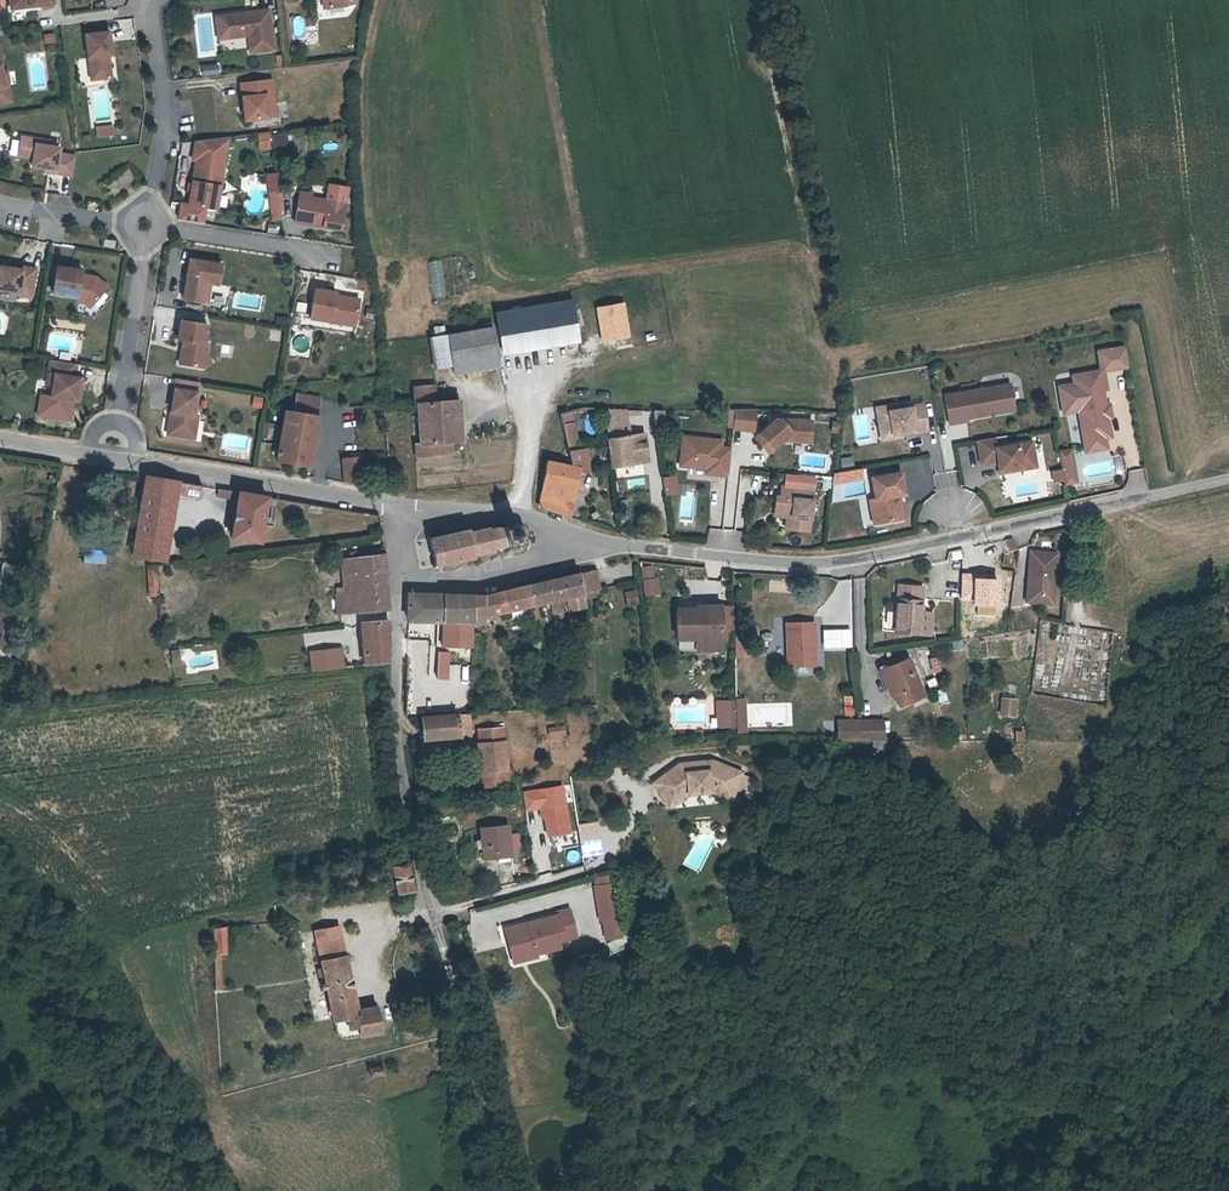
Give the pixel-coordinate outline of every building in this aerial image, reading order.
[(251,50),(273,47),(268,8),(218,15),(221,38),(249,34),(251,50)] [(99,77),(110,75),(107,54),(110,53),(107,31),(85,33),(89,68),(98,67),(99,77)] [(53,33),(41,34),(42,43),(54,42),(53,33)] [(10,99),(8,83),(3,84),(1,71),(0,63),(0,100),(10,99)] [(98,67),(89,68),(90,78),(99,77),(98,67)] [(270,80),(240,84),(244,120),(267,117),(266,106),(273,105),(270,80)] [(273,105),(266,106),(267,117),(274,116),(273,105)] [(96,137),(114,136),(113,123),(95,125),(96,137)] [(270,131),(257,132),(258,150),(271,149),(270,131)] [(272,146),(288,145),(287,132),(271,133),(272,146)] [(37,140),(37,139),(22,136),(19,155),(24,156),(34,158),(33,165),(55,168),(55,172),(72,174),(74,159),(75,156),(58,153),(59,147),(54,146),(36,144),(37,140)] [(191,193),(189,207),(217,212),(227,139),(209,142),(206,164),(196,163),(192,187),(191,193)] [(209,142),(195,144),(192,163),(196,163),(206,164),(209,142)] [(274,224),(283,224),(279,199),(271,198),(274,224)] [(316,199),(304,198),(300,228),(352,235),(356,208),(316,202),(316,199)] [(120,253),(121,247),(110,245),(109,252),(120,253)] [(443,260),(428,261),(430,297),(445,296),(443,260)] [(21,291),(21,294),(33,296),(37,268),(24,266),(24,269),(0,265),(0,288),(21,291)] [(225,270),(193,265),(188,304),(208,307),(210,287),(222,289),(225,270)] [(83,271),(59,267),(54,294),(78,298),(88,299),(94,305),(108,287),(97,278),(83,276),(83,271)] [(336,296),(316,293),(311,321),(332,324),(331,325),(342,326),(342,323),(344,321),(356,323),(359,303),(345,300),(343,302),(336,301),(336,296)] [(88,299),(78,298),(78,302),(85,303),(91,308),(94,305),(88,299)] [(575,304),(501,316),(507,353),(581,341),(575,304)] [(212,328),(185,324),(183,343),(188,344),(184,367),(204,370),(205,359),(208,357),(211,358),(212,347),(209,346),(212,328)] [(279,342),(281,331),(270,329),(268,339),(279,342)] [(502,360),(497,330),(434,340),(440,371),(502,360)] [(208,357),(205,359),(204,370),(209,371),(217,365),(211,358),(208,357)] [(77,365),(51,361),(49,375),(55,376),(53,397),(76,401),(80,379),(75,378),(77,365)] [(195,389),(196,383),(176,379),(174,384),(195,389)] [(1107,382),(1084,386),(1085,393),(1062,397),(1066,422),(1081,421),(1085,450),(1107,447),(1112,446),(1110,428),(1110,427),(1105,428),(1103,418),(1108,417),(1108,416),(1106,401),(1110,401),(1107,382)] [(1084,386),(1077,386),(1077,394),(1085,393),(1084,386)] [(439,388),(420,390),(420,407),(423,407),(426,444),(421,445),(422,458),(458,455),(457,443),(467,442),(465,402),(439,404),(439,388)] [(203,395),(180,392),(177,415),(182,416),(179,438),(201,441),(204,418),(200,417),(203,395)] [(1013,392),(948,401),(952,430),(970,427),(970,424),(993,421),(992,418),(999,417),(1000,420),(1017,418),(1013,392)] [(327,397),(302,393),(299,411),(291,409),(289,424),(289,425),(288,427),(286,442),(283,460),(313,465),(317,466),(320,448),(322,433),(325,415),(323,415),(327,397)] [(253,395),(250,406),(260,409),(263,397),(253,395)] [(916,412),(881,417),(884,439),(895,437),(895,440),(905,438),(919,436),(919,438),(931,436),(927,409),(916,411),(916,412)] [(654,425),(665,425),(665,410),(654,410),(654,425)] [(735,412),(732,431),(753,433),(756,411),(735,412)] [(579,451),(571,415),(562,418),(570,453),(579,451)] [(1108,417),(1103,418),(1105,428),(1110,427),(1110,428),(1113,427),(1112,416),(1108,416),(1108,417)] [(775,421),(755,440),(764,451),(772,451),(785,440),(791,440),(793,443),(810,444),(811,433),(801,422),(775,421)] [(811,423),(801,422),(811,433),(811,423)] [(628,426),(607,429),(609,443),(631,439),(628,426)] [(613,469),(649,463),(645,436),(631,439),(609,443),(613,469)] [(711,442),(683,440),(680,469),(705,472),(718,473),(718,477),(728,479),(730,451),(721,450),(710,449),(711,442)] [(956,466),(952,443),(939,445),(943,468),(956,466)] [(996,445),(979,447),(983,471),(999,469),(1001,481),(1012,479),(1012,477),(1023,475),(1023,471),(1037,469),(1034,450),(998,455),(996,445)] [(1053,485),(1078,481),(1072,447),(1058,450),(1061,469),(1050,471),(1053,485)] [(1108,458),(1107,447),(1085,450),(1087,461),(1108,458)] [(579,451),(570,453),(574,470),(582,472),(591,471),(588,450),(579,451)] [(368,457),(368,456),(350,457),(351,475),(352,483),(372,486),(370,467),(368,457)] [(540,510),(572,520),(582,472),(574,470),(547,466),(540,510)] [(833,470),(833,482),(862,481),(862,469),(833,470)] [(956,469),(934,472),(936,488),(958,485),(956,469)] [(677,474),(663,475),(664,494),(678,494),(677,474)] [(204,505),(207,488),(197,486),(151,476),(134,555),(159,561),(172,498),(204,505)] [(646,486),(645,477),(628,479),(629,488),(646,486)] [(903,478),(873,482),(876,503),(870,504),(871,515),(875,514),(878,516),(880,529),(903,525),(901,509),(900,509),(898,501),(906,500),(903,478)] [(814,492),(782,488),(781,498),(777,498),(775,513),(793,515),(791,531),(810,533),(814,492)] [(268,531),(269,522),(273,497),(223,489),(221,497),(240,500),(239,507),(230,545),(261,551),(262,546),(271,548),(274,532),(268,531)] [(793,515),(775,513),(775,518),(788,519),(786,530),(791,531),(793,515)] [(875,514),(871,515),(874,529),(880,529),(878,516),(875,514)] [(276,523),(269,522),(268,531),(274,532),(276,523)] [(469,536),(438,540),(441,571),(476,567),(476,564),(498,561),(497,557),(522,553),(521,549),(528,547),(527,541),(521,542),(520,538),(494,541),(494,538),(470,540),(469,536)] [(384,605),(383,551),(340,557),(341,571),(331,573),(334,609),(384,605)] [(1039,554),(1037,565),(1042,572),(1038,595),(1033,594),(1031,605),(1053,608),(1054,599),(1059,600),(1066,558),(1039,554)] [(3,589),(10,590),(15,562),(8,561),(3,589)] [(643,595),(657,594),(656,562),(641,563),(643,595)] [(1042,572),(1037,565),(1033,594),(1038,595),(1042,572)] [(159,601),(156,568),(144,570),(147,597),(153,595),(153,601),(159,601)] [(996,578),(988,576),(984,594),(1006,599),(1007,598),(1009,587),(1022,590),(1024,585),(1010,582),(1003,580),(1004,576),(997,574),(996,578)] [(981,575),(977,592),(984,594),(988,576),(981,575)] [(584,608),(593,608),(600,608),(599,599),(602,598),(601,578),(592,579),(530,591),(531,617),(552,614),(563,613),(563,623),(584,620),(584,608)] [(788,591),(787,579),(769,581),(770,592),(788,591)] [(922,590),(898,588),(892,632),(916,635),(922,590)] [(476,623),(476,632),(491,631),(490,621),(512,619),(513,627),(516,629),(527,628),(529,625),(529,617),(531,617),(530,591),(496,599),(477,598),(476,623)] [(410,596),(408,625),(434,626),(433,641),(446,642),(447,653),(475,652),(476,632),(476,623),(477,598),(414,596),(410,596)] [(642,612),(640,600),(631,602),(633,613),(642,612)] [(697,642),(721,641),(721,639),(718,607),(718,605),(700,607),(700,612),(675,614),(677,639),(696,638),(697,642)] [(731,630),(729,606),(718,607),(721,639),(725,639),(724,630),(731,630)] [(553,625),(563,623),(563,613),(552,614),(553,625)] [(358,621),(360,663),(385,661),(384,618),(358,621)] [(812,665),(812,623),(785,623),(786,665),(812,665)] [(17,628),(8,626),(5,643),(14,645),(17,628)] [(823,648),(852,648),(852,628),(822,628),(823,648)] [(322,637),(322,647),(345,645),(344,634),(322,637)] [(721,641),(697,642),(697,651),(721,651),(721,641)] [(173,654),(184,653),(182,645),(173,646),(173,654)] [(345,645),(322,647),(323,656),(319,656),(320,662),(346,660),(345,645)] [(184,660),(184,653),(173,654),(174,661),(184,660)] [(883,667),(882,664),(873,667),(885,696),(889,695),(894,706),(918,696),(903,659),(883,667)] [(721,698),(722,724),(729,724),(728,713),(735,713),(735,698),(721,698)] [(1011,707),(999,705),(995,720),(1007,722),(1011,707)] [(856,737),(856,717),(837,717),(837,736),(856,737)] [(881,719),(856,717),(856,737),(880,738),(881,719)] [(465,738),(464,719),(421,721),(421,740),(465,738)] [(547,728),(549,737),(564,733),(562,724),(547,728)] [(497,733),(482,734),(470,734),(469,748),(497,748),(497,733)] [(1007,735),(1004,745),(1014,745),(1016,738),(1007,735)] [(470,780),(497,779),(497,748),(469,748),(470,780)] [(682,769),(665,770),(645,784),(656,800),(669,790),(674,796),(677,793),(701,791),(704,792),(707,785),(724,790),(731,770),(714,762),(711,770),(702,767),(701,758),(681,761),(682,769)] [(711,770),(714,762),(706,758),(701,758),(702,767),(711,770)] [(682,769),(681,761),(676,761),(665,770),(682,769)] [(470,793),(497,792),(497,779),(470,780),(470,793)] [(707,785),(704,792),(721,800),(724,790),(707,785)] [(564,786),(522,792),(525,811),(541,809),(546,838),(572,834),(564,786)] [(669,790),(656,800),(661,807),(674,796),(669,790)] [(508,853),(507,824),(482,827),(483,855),(508,853)] [(410,868),(406,845),(405,846),(399,847),(388,849),(389,856),(391,871),(410,868)] [(731,858),(727,851),(715,859),(720,867),(724,865),(731,858)] [(605,918),(626,914),(622,893),(617,894),(616,884),(600,889),(602,897),(601,897),(605,918)] [(312,907),(313,915),(336,911),(333,903),(312,907)] [(209,966),(209,968),(221,967),(219,930),(222,929),(220,908),(208,910),(208,911),(209,966)] [(511,929),(518,952),(526,950),(532,954),(546,950),(546,952),(567,946),(565,938),(583,934),(576,908),(562,912),(563,915),(511,929)] [(351,993),(354,1008),(380,1003),(374,980),(354,983),(336,911),(313,915),(318,945),(311,946),(315,965),(322,964),(329,997),(351,993)] [(629,926),(626,914),(605,918),(607,930),(629,926)] [(626,935),(606,939),(609,952),(628,947),(626,935)] [(526,950),(518,952),(520,962),(546,955),(546,952),(546,950),(532,954),(526,950)] [(332,1012),(354,1008),(351,993),(329,997),(332,1012)] [(378,1031),(378,1030),(363,1034),(366,1048),(381,1045),(382,1044),(378,1031)] [(368,1065),(369,1076),(386,1075),(385,1064),(368,1065)]
